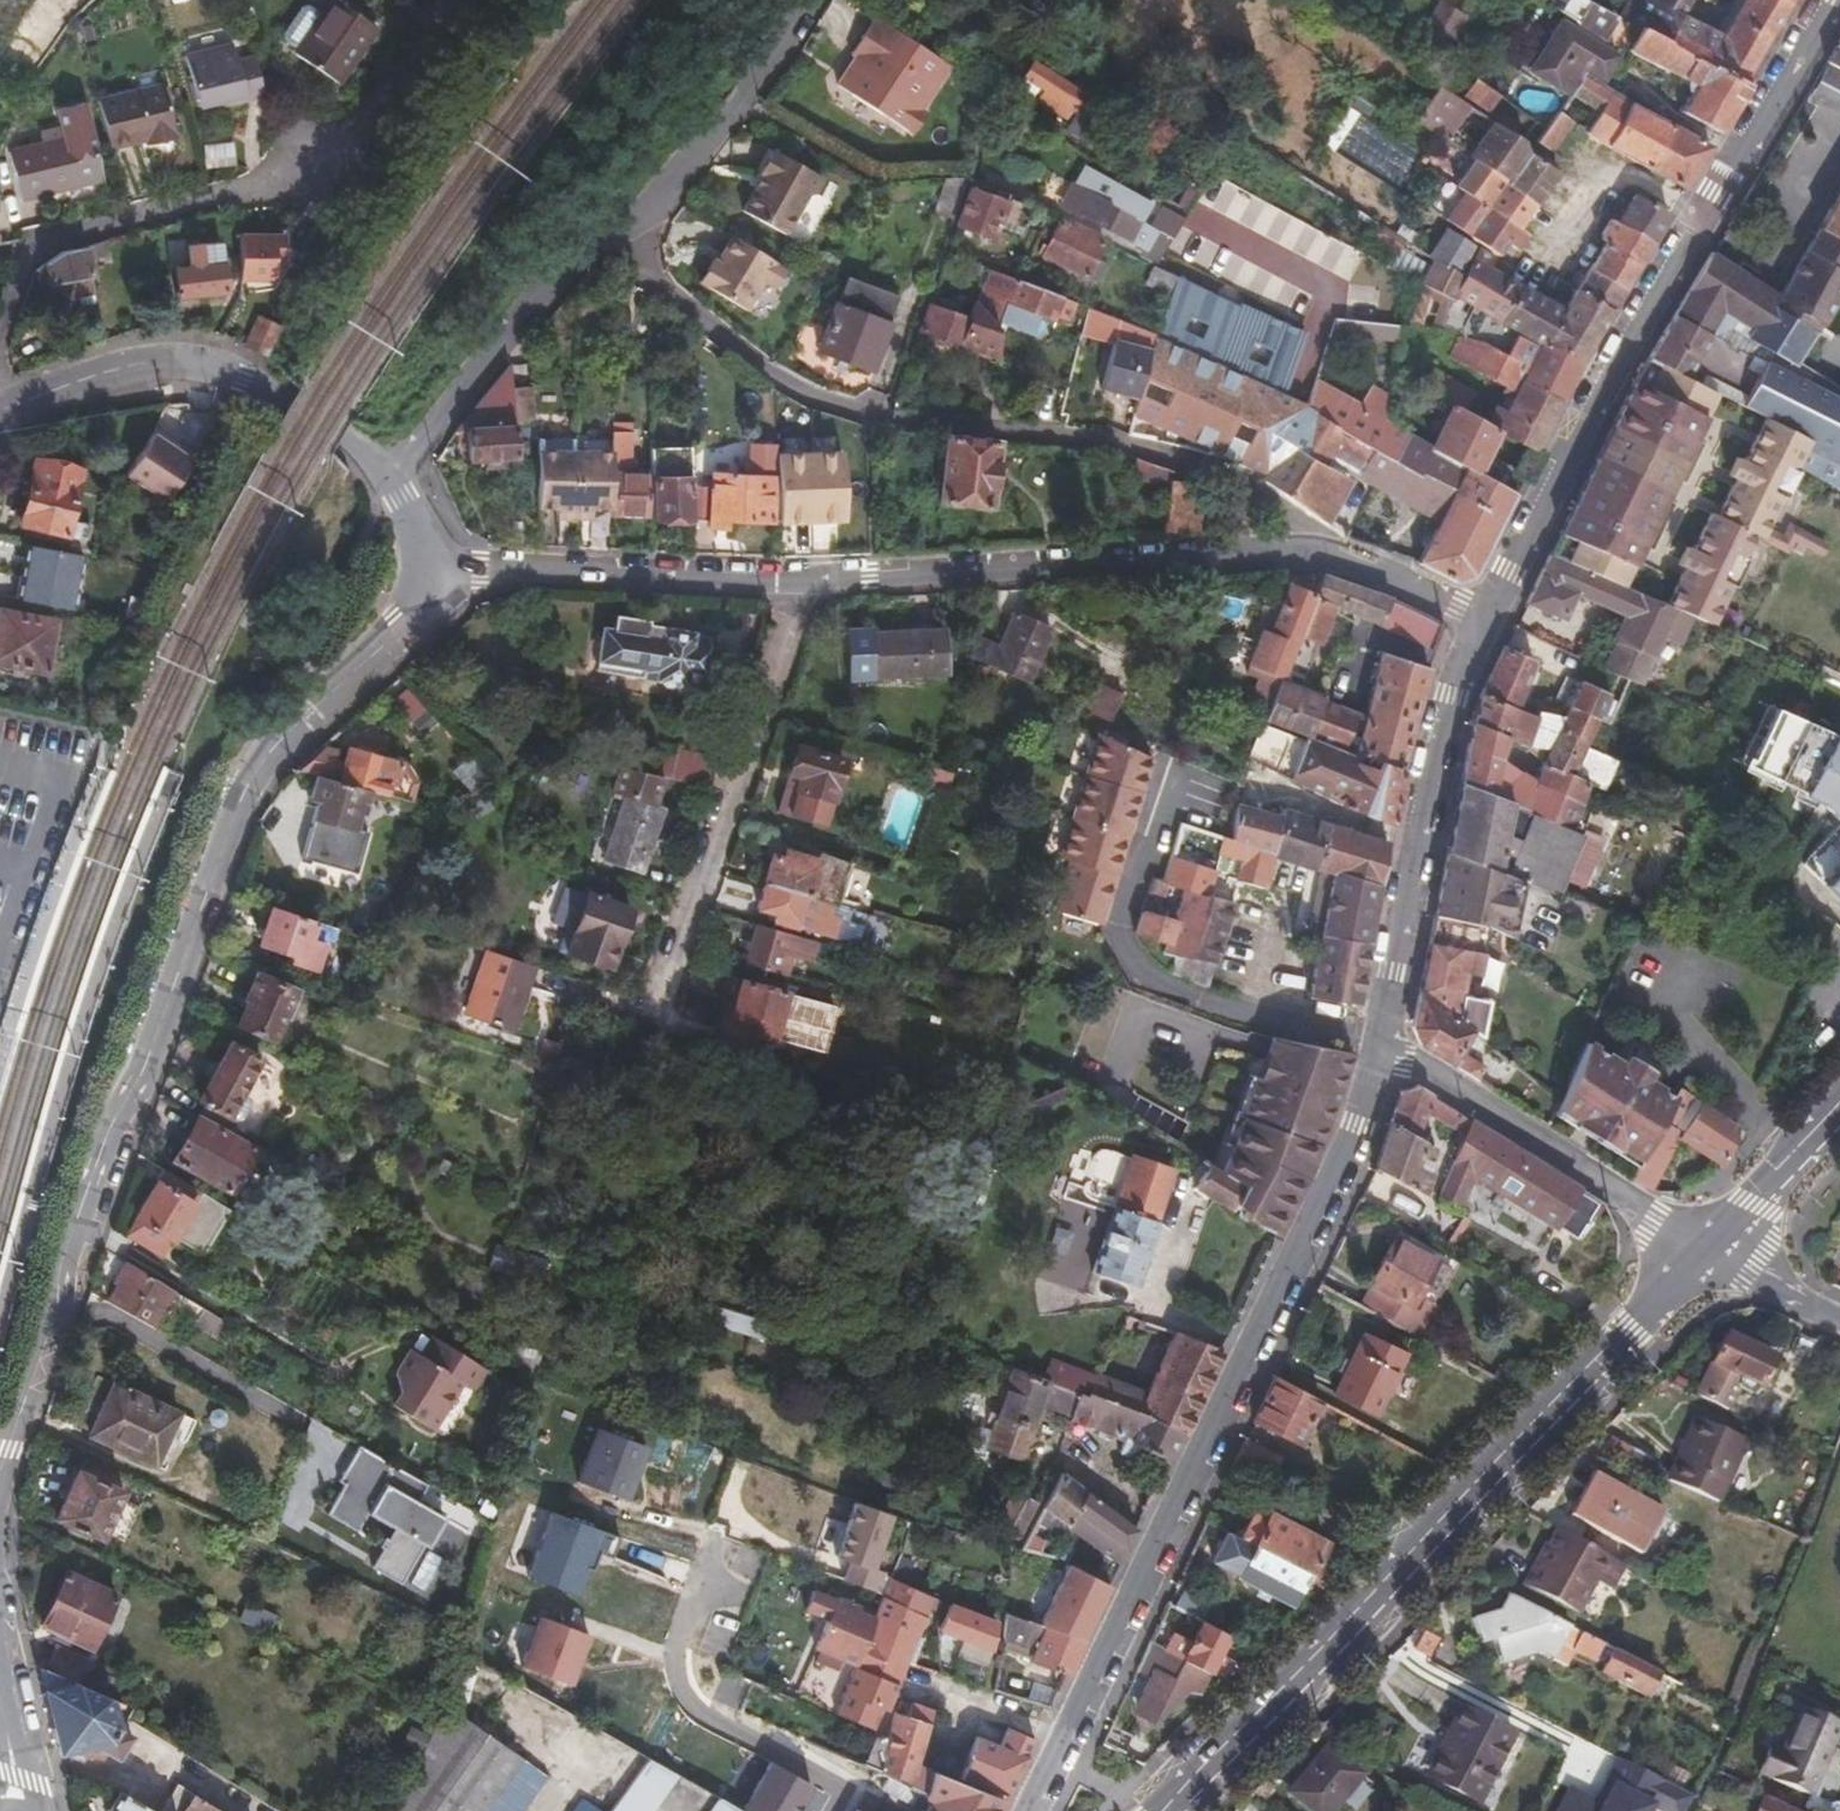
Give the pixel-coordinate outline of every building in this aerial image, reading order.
[(7,36),(30,0),(0,0),(0,48),(7,36)] [(7,36),(24,46),(48,5),(51,0),(30,0),(7,36)] [(376,28),(335,0),(328,0),(293,54),(339,85),(376,28)] [(1662,40),(1677,16),(1681,16),(1689,0),(1626,0),(1616,18),(1620,20),(1662,40)] [(1773,40),(1791,9),(1774,0),(1743,0),(1733,19),(1773,40)] [(1791,9),(1797,0),(1774,0),(1791,9)] [(1454,36),(1461,24),(1464,19),(1437,2),(1427,17),(1454,36)] [(1614,54),(1627,50),(1632,41),(1612,31),(1620,20),(1616,18),(1609,14),(1592,41),(1614,54)] [(1662,40),(1749,81),(1773,40),(1733,19),(1732,20),(1723,36),(1681,16),(1677,16),(1662,40)] [(1413,39),(1440,58),(1454,36),(1427,17),(1413,39)] [(950,67),(876,19),(862,40),(867,43),(857,58),(839,87),(913,135),(926,115),(921,111),(950,67)] [(1679,111),(1718,132),(1749,81),(1662,40),(1620,20),(1612,31),(1632,41),(1627,50),(1679,77),(1696,82),(1679,111)] [(1527,73),(1559,96),(1564,100),(1567,95),(1582,74),(1585,70),(1600,79),(1614,54),(1592,41),(1557,21),(1527,73)] [(867,43),(862,40),(852,55),(857,58),(867,43)] [(1828,62),(1839,68),(1839,42),(1828,62)] [(265,98),(254,55),(240,59),(238,44),(189,55),(202,109),(222,104),(223,108),(265,98)] [(1828,62),(1808,96),(1839,112),(1839,68),(1828,62)] [(1086,97),(1036,64),(1026,79),(1046,92),(1038,104),(1069,123),(1086,97)] [(1506,92),(1544,118),(1554,103),(1559,96),(1527,73),(1521,69),(1506,92)] [(1599,142),(1684,188),(1709,146),(1582,74),(1567,95),(1597,115),(1585,132),(1599,142)] [(1487,114),(1499,97),(1472,80),(1462,96),(1487,114)] [(163,84),(98,100),(109,146),(146,138),(147,143),(175,136),(163,84)] [(1440,88),(1417,121),(1448,143),(1471,109),(1440,88)] [(1559,96),(1554,103),(1560,106),(1564,100),(1559,96)] [(55,110),(62,140),(91,134),(95,133),(86,103),(55,110)] [(1548,150),(1568,121),(1555,113),(1535,141),(1548,150)] [(1493,124),(1469,159),(1494,177),(1532,204),(1556,172),(1524,151),(1517,141),(1493,124)] [(101,183),(91,134),(62,140),(8,152),(20,202),(101,183)] [(742,212),(785,235),(794,218),(808,193),(812,195),(822,178),(780,155),(781,153),(772,149),(759,174),(762,176),(742,212)] [(1210,175),(1184,157),(1177,169),(1188,177),(1170,202),(1161,196),(1157,201),(1183,218),(1210,175)] [(1218,175),(1205,199),(1297,249),(1310,225),(1218,175)] [(1532,204),(1494,177),(1487,189),(1493,195),(1485,208),(1485,209),(1516,228),(1532,204)] [(965,178),(945,179),(935,208),(952,215),(965,178)] [(1032,207),(974,179),(956,227),(993,240),(1000,220),(1025,229),(1032,207)] [(1111,182),(1101,199),(1130,216),(1140,199),(1111,182)] [(1087,192),(1073,184),(1064,203),(1077,210),(1087,192)] [(1171,238),(1154,228),(1131,217),(1130,216),(1101,199),(1087,192),(1077,210),(1131,238),(1134,234),(1148,242),(1147,247),(1161,254),(1171,238)] [(1616,226),(1650,245),(1668,215),(1635,196),(1625,210),(1616,226)] [(1183,218),(1157,201),(1156,204),(1165,210),(1154,228),(1171,238),(1178,226),(1183,218)] [(1785,301),(1776,296),(1775,299),(1713,261),(1656,358),(1770,419),(1812,442),(1799,468),(1839,490),(1839,394),(1799,369),(1826,323),(1829,325),(1839,306),(1839,201),(1785,301)] [(1616,226),(1625,210),(1619,206),(1609,222),(1616,226)] [(1485,209),(1485,208),(1469,234),(1501,255),(1507,246),(1514,251),(1525,234),(1516,228),(1485,209)] [(1106,243),(1061,221),(1043,257),(1088,279),(1091,276),(1100,280),(1110,262),(1099,257),(1106,243)] [(1602,248),(1635,269),(1650,245),(1616,226),(1609,222),(1600,236),(1607,240),(1602,248)] [(1430,257),(1437,260),(1458,274),(1477,246),(1449,228),(1430,257)] [(239,229),(239,280),(276,280),(276,257),(287,257),(287,229),(239,229)] [(774,290),(786,269),(732,237),(717,261),(713,258),(698,284),(707,289),(707,288),(747,313),(764,284),(774,290)] [(225,242),(192,243),(191,264),(178,265),(178,292),(225,290),(225,242)] [(37,268),(35,276),(47,321),(78,315),(69,282),(86,278),(84,265),(103,260),(98,243),(85,246),(83,247),(64,248),(37,268)] [(1586,272),(1620,294),(1635,269),(1602,248),(1586,272)] [(1454,297),(1498,319),(1516,285),(1491,270),(1496,259),(1483,251),(1465,278),(1454,297)] [(1437,260),(1422,284),(1453,300),(1454,297),(1465,278),(1458,274),(1437,260)] [(1176,278),(1152,265),(1142,287),(1169,300),(1176,278)] [(1076,305),(987,269),(981,286),(971,319),(999,327),(1004,319),(1040,334),(1046,319),(1067,326),(1076,305)] [(1573,294),(1607,317),(1620,294),(1586,272),(1573,294)] [(895,295),(844,276),(817,349),(869,369),(895,295)] [(1325,521),(1329,524),(1358,476),(1372,451),(1304,409),(1301,407),(1300,406),(1294,403),(1290,402),(1284,400),(1303,340),(1300,333),(1234,305),(1232,304),(1176,278),(1169,300),(1157,339),(1136,407),(1128,434),(1233,460),(1325,521)] [(1498,319),(1510,325),(1542,341),(1580,360),(1607,317),(1573,294),(1563,310),(1516,285),(1498,319)] [(963,304),(932,293),(928,306),(959,316),(963,304)] [(1376,305),(1375,316),(1411,321),(1412,321),(1413,309),(1406,308),(1376,305)] [(959,316),(928,306),(920,329),(1000,353),(1001,327),(999,327),(971,319),(959,316)] [(1097,394),(1136,407),(1157,339),(1090,311),(1083,338),(1113,349),(1097,394)] [(1411,321),(1375,316),(1374,323),(1400,327),(1410,329),(1411,321)] [(1400,327),(1374,323),(1336,318),(1335,331),(1398,338),(1400,327)] [(245,344),(268,354),(279,329),(256,320),(245,344)] [(1521,363),(1517,372),(1523,376),(1542,341),(1510,325),(1495,349),(1521,363)] [(1482,342),(1460,337),(1449,359),(1506,391),(1517,372),(1521,363),(1495,349),(1482,342)] [(1542,341),(1523,376),(1561,398),(1580,360),(1542,341)] [(1604,459),(1724,519),(1770,419),(1656,358),(1629,408),(1604,459)] [(442,441),(440,446),(463,444),(468,466),(518,456),(509,364),(509,362),(508,363),(442,441)] [(1451,404),(1462,410),(1471,394),(1433,373),(1424,389),(1451,404)] [(1561,398),(1523,376),(1496,429),(1535,450),(1561,398)] [(1417,561),(1456,583),(1472,574),(1512,493),(1428,444),(1385,421),(1314,382),(1310,390),(1301,407),(1304,409),(1372,451),(1418,475),(1420,475),(1452,492),(1437,521),(1417,561)] [(1428,444),(1512,493),(1523,472),(1494,457),(1493,451),(1487,448),(1496,429),(1462,410),(1451,404),(1428,444)] [(238,415),(213,409),(197,444),(221,454),(238,415)] [(124,476),(168,501),(194,455),(150,431),(124,476)] [(590,505),(610,505),(610,467),(611,435),(538,435),(537,504),(557,504),(557,507),(590,508),(590,505)] [(995,441),(945,436),(940,499),(988,502),(995,441)] [(748,438),(746,474),(771,476),(772,438),(748,438)] [(690,487),(688,447),(649,448),(650,475),(651,495),(652,521),(692,523),(690,487)] [(1377,486),(1437,521),(1452,492),(1420,475),(1418,475),(1372,451),(1358,476),(1377,486)] [(36,488),(44,462),(36,459),(28,485),(36,488)] [(1158,530),(1189,534),(1193,534),(1200,481),(1135,459),(1129,478),(1167,490),(1158,530)] [(1555,554),(1683,611),(1724,519),(1604,459),(1555,554)] [(66,496),(74,471),(44,462),(36,488),(28,485),(17,523),(73,539),(75,534),(84,537),(87,525),(68,519),(74,498),(66,496)] [(651,495),(650,475),(620,476),(619,467),(610,467),(610,505),(610,513),(645,514),(646,494),(651,495)] [(81,473),(74,471),(66,496),(74,498),(81,473)] [(690,487),(692,523),(723,525),(724,521),(769,523),(771,476),(746,474),(713,472),(712,487),(690,487)] [(841,475),(783,476),(785,524),(800,523),(800,512),(818,512),(818,514),(844,512),(843,484),(841,484),(841,475)] [(16,596),(72,608),(84,554),(28,541),(16,596)] [(1683,611),(1555,554),(1528,604),(1562,621),(1577,595),(1627,618),(1603,667),(1643,683),(1666,636),(1681,643),(1694,616),(1683,611)] [(1322,575),(1311,576),(1303,593),(1288,587),(1268,637),(1260,633),(1247,668),(1251,669),(1278,681),(1297,634),(1322,575)] [(1391,600),(1322,575),(1297,634),(1318,643),(1334,608),(1379,627),(1391,600)] [(1395,600),(1391,600),(1379,627),(1434,650),(1444,624),(1395,600)] [(53,614),(0,604),(0,659),(43,667),(53,614)] [(998,648),(972,637),(966,655),(966,658),(1027,685),(1050,630),(1013,615),(998,648)] [(699,675),(702,651),(703,642),(688,641),(687,637),(668,635),(666,631),(610,625),(607,637),(601,636),(597,673),(698,685),(699,675)] [(944,674),(941,632),(869,636),(872,679),(944,674)] [(1532,662),(1505,649),(1481,696),(1513,711),(1532,662)] [(714,653),(702,651),(699,675),(711,676),(714,653)] [(1420,695),(1427,670),(1382,655),(1375,680),(1420,695)] [(1251,669),(1244,684),(1272,697),(1277,683),(1278,681),(1251,669)] [(1420,695),(1375,680),(1354,758),(1372,765),(1399,776),(1420,695)] [(1594,721),(1608,693),(1581,680),(1568,708),(1594,721)] [(1277,683),(1272,697),(1262,721),(1313,742),(1324,704),(1277,683)] [(1102,687),(1091,713),(1111,722),(1122,696),(1102,687)] [(1513,711),(1481,696),(1480,698),(1473,724),(1505,739),(1523,748),(1527,737),(1533,721),(1513,711)] [(1770,703),(1743,762),(1820,798),(1839,816),(1839,734),(1831,729),(1770,703)] [(1324,704),(1313,742),(1341,753),(1354,717),(1324,704)] [(1536,715),(1533,721),(1527,737),(1550,747),(1544,763),(1536,779),(1533,785),(1576,804),(1582,779),(1569,773),(1594,721),(1568,708),(1565,715),(1536,715)] [(555,746),(561,718),(553,716),(547,744),(555,746)] [(1505,739),(1473,724),(1462,783),(1515,806),(1521,792),(1496,780),(1499,762),(1501,753),(1505,739)] [(1245,765),(1390,827),(1399,776),(1372,765),(1370,771),(1259,728),(1244,764),(1245,765)] [(1550,747),(1527,737),(1523,748),(1544,763),(1550,747)] [(1146,760),(1096,738),(1060,862),(1070,866),(1056,913),(1100,927),(1146,760)] [(341,782),(372,791),(411,803),(416,784),(407,766),(379,758),(380,753),(359,748),(358,753),(351,751),(341,782)] [(839,763),(794,750),(779,808),(824,820),(839,763)] [(1521,792),(1515,806),(1523,809),(1533,785),(1536,779),(1501,753),(1499,762),(1496,780),(1521,792)] [(662,778),(708,788),(714,772),(682,766),(683,762),(649,755),(644,775),(662,778)] [(950,773),(925,766),(920,784),(945,792),(950,773)] [(652,808),(662,778),(644,775),(626,771),(617,796),(619,797),(599,859),(639,872),(660,811),(652,808)] [(341,782),(317,775),(310,798),(317,800),(312,819),(324,822),(319,842),(346,849),(358,811),(365,814),(372,791),(341,782)] [(896,781),(877,835),(908,846),(927,792),(896,781)] [(1515,806),(1462,783),(1454,825),(1449,853),(1522,884),(1551,896),(1572,837),(1569,829),(1523,809),(1515,806)] [(1569,829),(1576,804),(1533,785),(1523,809),(1569,829)] [(1274,857),(1275,857),(1280,820),(1238,807),(1229,841),(1274,857)] [(1275,857),(1317,871),(1327,825),(1282,810),(1280,820),(1275,857)] [(1332,877),(1380,887),(1388,844),(1327,825),(1317,871),(1322,873),(1332,877)] [(1808,864),(1839,895),(1839,829),(1808,864)] [(1600,884),(1610,836),(1582,831),(1573,879),(1600,884)] [(1234,882),(1243,884),(1265,891),(1275,857),(1274,857),(1229,841),(1222,838),(1217,857),(1232,862),(1231,871),(1237,872),(1234,882)] [(771,859),(762,890),(803,901),(834,909),(845,864),(767,839),(762,857),(771,859)] [(1449,853),(1437,916),(1483,926),(1512,939),(1522,884),(1449,853)] [(1167,858),(1166,862),(1159,884),(1164,886),(1182,891),(1206,897),(1212,875),(1213,871),(1167,858)] [(1312,933),(1322,935),(1332,877),(1322,873),(1312,933)] [(1322,937),(1370,945),(1380,887),(1332,877),(1322,935),(1322,937)] [(1159,899),(1164,886),(1159,884),(1151,882),(1147,894),(1159,899)] [(803,901),(762,890),(756,912),(774,917),(772,926),(795,932),(803,901)] [(1173,973),(1207,988),(1208,989),(1235,906),(1206,897),(1182,891),(1170,924),(1139,914),(1133,933),(1164,943),(1162,953),(1178,958),(1173,973)] [(607,973),(627,913),(584,899),(564,958),(607,973)] [(311,941),(317,922),(276,908),(263,946),(294,956),(291,962),(318,971),(327,946),(311,941)] [(1483,926),(1437,916),(1422,992),(1470,1030),(1477,1036),(1483,1041),(1492,1002),(1463,996),(1467,976),(1473,977),(1473,974),(1478,975),(1481,961),(1476,960),(1483,926)] [(756,930),(746,970),(785,980),(791,958),(810,962),(815,945),(756,930)] [(1312,998),(1360,1005),(1370,945),(1322,937),(1312,998)] [(512,1030),(534,967),(489,951),(466,1014),(512,1030)] [(303,984),(278,975),(275,983),(258,976),(248,1001),(251,1002),(241,1027),(276,1041),(286,1018),(288,1018),(303,984)] [(784,1001),(739,988),(729,1021),(725,1020),(719,1040),(751,1049),(752,1044),(770,1049),(784,1001)] [(1470,1030),(1422,992),(1416,1026),(1422,1045),(1451,1064),(1470,1030)] [(1170,1081),(1146,1134),(1207,1168),(1243,1187),(1233,1205),(1241,1210),(1253,1185),(1236,1176),(1247,1152),(1210,1130),(1222,1105),(1243,1045),(1248,1032),(1246,1031),(1196,1013),(1192,1011),(1165,1077),(1170,1081)] [(824,1024),(802,1018),(797,1039),(818,1044),(824,1024)] [(1470,1030),(1451,1064),(1458,1068),(1466,1053),(1477,1036),(1470,1030)] [(1300,1045),(1248,1032),(1243,1045),(1294,1064),(1300,1045)] [(204,1104),(196,1119),(230,1137),(238,1123),(228,1118),(259,1060),(229,1044),(198,1102),(204,1104)] [(533,1062),(551,1068),(557,1048),(538,1044),(533,1062)] [(1349,1058),(1300,1045),(1294,1064),(1339,1083),(1349,1058)] [(1642,1162),(1673,1104),(1646,1088),(1648,1085),(1621,1069),(1619,1072),(1580,1047),(1557,1100),(1553,1108),(1577,1122),(1573,1130),(1591,1141),(1592,1139),(1598,1143),(1596,1144),(1614,1155),(1620,1149),(1642,1162)] [(1466,1053),(1458,1068),(1477,1081),(1486,1067),(1466,1053)] [(1625,1062),(1621,1069),(1648,1085),(1651,1077),(1625,1062)] [(1460,1162),(1497,1186),(1519,1146),(1420,1081),(1402,1086),(1377,1167),(1425,1195),(1440,1149),(1422,1137),(1431,1115),(1470,1141),(1460,1162)] [(1237,1217),(1277,1237),(1309,1172),(1307,1170),(1331,1106),(1302,1092),(1291,1097),(1275,1142),(1253,1185),(1241,1210),(1237,1217)] [(1632,1179),(1653,1192),(1674,1149),(1673,1133),(1673,1132),(1690,1100),(1679,1094),(1673,1104),(1642,1162),(1632,1179)] [(1673,1132),(1682,1137),(1698,1104),(1690,1100),(1673,1132)] [(1708,1155),(1720,1162),(1737,1125),(1698,1104),(1682,1137),(1709,1151),(1708,1155)] [(230,1137),(196,1119),(172,1163),(229,1194),(253,1150),(230,1137)] [(916,1196),(978,1187),(971,1137),(909,1146),(916,1196)] [(1578,1238),(1604,1199),(1519,1146),(1497,1186),(1578,1238)] [(1172,1171),(1132,1156),(1089,1273),(1132,1288),(1172,1171)] [(1243,1187),(1207,1168),(1193,1194),(1229,1213),(1233,1205),(1243,1187)] [(200,1198),(200,1197),(164,1175),(157,1187),(193,1209),(200,1198)] [(200,1198),(193,1209),(157,1187),(124,1242),(160,1263),(172,1243),(200,1260),(228,1215),(200,1198)] [(505,1271),(559,1288),(574,1261),(502,1239),(498,1238),(489,1265),(505,1270),(505,1271)] [(1371,1307),(1431,1338),(1445,1309),(1431,1302),(1427,1310),(1419,1307),(1429,1289),(1442,1294),(1454,1271),(1440,1264),(1441,1263),(1401,1243),(1379,1289),(1380,1290),(1371,1307)] [(121,1283),(107,1308),(150,1333),(162,1312),(221,1346),(231,1330),(123,1268),(116,1280),(121,1283)] [(1407,1352),(1365,1332),(1338,1390),(1379,1410),(1407,1352)] [(1095,1372),(1085,1393),(1181,1436),(1221,1354),(1175,1335),(1147,1394),(1095,1372)] [(485,1369),(435,1338),(421,1361),(410,1354),(397,1376),(401,1393),(393,1405),(436,1431),(462,1386),(471,1391),(485,1369)] [(1695,1391),(1728,1408),(1740,1386),(1756,1392),(1771,1366),(1725,1344),(1716,1360),(1713,1358),(1695,1391)] [(505,1348),(498,1369),(500,1371),(522,1384),(527,1372),(534,1373),(539,1356),(505,1348)] [(1513,1382),(1524,1370),(1504,1359),(1496,1372),(1513,1382)] [(1007,1371),(999,1395),(993,1417),(987,1415),(980,1437),(986,1438),(983,1451),(1022,1463),(1041,1405),(1072,1415),(1078,1394),(1007,1371)] [(1346,1423),(1352,1413),(1278,1372),(1257,1415),(1300,1438),(1317,1408),(1346,1423)] [(182,1411),(115,1380),(90,1435),(157,1466),(182,1411)] [(1084,1395),(1078,1394),(1072,1415),(1071,1420),(1123,1441),(1118,1452),(1135,1459),(1139,1448),(1154,1454),(1150,1464),(1165,1470),(1181,1436),(1085,1393),(1084,1395)] [(1670,1480),(1718,1501),(1748,1435),(1703,1414),(1670,1480)] [(1280,1450),(1248,1434),(1240,1451),(1249,1456),(1245,1463),(1267,1474),(1280,1450)] [(641,1452),(594,1435),(576,1482),(623,1500),(641,1452)] [(1650,1474),(1651,1472),(1658,1460),(1613,1435),(1605,1452),(1650,1474)] [(427,1485),(359,1447),(339,1483),(345,1486),(328,1516),(358,1533),(369,1515),(395,1530),(373,1569),(402,1585),(424,1546),(428,1548),(445,1518),(417,1502),(427,1485)] [(125,1490),(80,1470),(58,1520),(103,1540),(106,1533),(122,1498),(125,1490)] [(1065,1476),(1046,1510),(1074,1525),(1073,1529),(1093,1546),(1106,1534),(1125,1549),(1137,1526),(1065,1476)] [(1611,1476),(1608,1483),(1600,1499),(1585,1530),(1632,1555),(1651,1517),(1660,1501),(1611,1476)] [(1600,1499),(1608,1483),(1599,1479),(1591,1495),(1600,1499)] [(995,1522),(1020,1537),(1039,1501),(1012,1486),(995,1522)] [(122,1498),(106,1533),(125,1541),(141,1506),(122,1498)] [(864,1592),(879,1575),(862,1569),(881,1516),(848,1503),(827,1558),(842,1564),(835,1581),(864,1592)] [(1327,1578),(1339,1565),(1335,1564),(1343,1547),(1273,1510),(1272,1513),(1260,1507),(1245,1536),(1327,1578)] [(1053,1556),(1067,1563),(1074,1548),(1069,1544),(1073,1539),(1069,1534),(1073,1529),(1074,1525),(1046,1510),(1025,1548),(1030,1548),(1054,1554),(1053,1556)] [(550,1514),(526,1578),(574,1596),(584,1569),(589,1571),(596,1554),(610,1559),(617,1538),(550,1514)] [(1664,1523),(1651,1517),(1632,1555),(1644,1561),(1664,1523)] [(1612,1588),(1623,1567),(1606,1559),(1607,1555),(1555,1526),(1538,1557),(1536,1556),(1522,1581),(1578,1611),(1595,1580),(1612,1588)] [(1093,1546),(1117,1566),(1125,1549),(1106,1534),(1093,1546)] [(1315,1591),(1327,1578),(1245,1536),(1243,1535),(1233,1557),(1248,1566),(1245,1572),(1300,1601),(1310,1584),(1315,1591)] [(119,1594),(67,1571),(42,1626),(94,1650),(119,1594)] [(806,1613),(825,1620),(864,1635),(886,1578),(881,1576),(869,1592),(864,1605),(839,1595),(837,1601),(813,1593),(806,1613)] [(886,1578),(864,1635),(853,1665),(895,1683),(903,1661),(911,1664),(920,1636),(914,1633),(923,1606),(935,1611),(940,1601),(886,1578)] [(1215,1599),(1178,1580),(1168,1599),(1168,1600),(1204,1619),(1215,1599)] [(1569,1625),(1507,1592),(1497,1610),(1471,1617),(1477,1640),(1488,1638),(1495,1662),(1539,1649),(1552,1657),(1569,1625)] [(238,1618),(268,1632),(276,1615),(247,1601),(238,1618)] [(995,1621),(940,1601),(935,1611),(935,1612),(935,1619),(945,1623),(942,1632),(964,1639),(950,1676),(979,1686),(992,1644),(995,1621)] [(1084,1639),(1004,1612),(1004,1631),(1004,1636),(1036,1648),(1033,1657),(1031,1661),(1068,1674),(1084,1639)] [(1222,1651),(1231,1633),(1204,1619),(1185,1656),(1212,1670),(1228,1677),(1245,1662),(1222,1651)] [(542,1620),(524,1670),(572,1688),(590,1638),(542,1620)] [(853,1665),(864,1635),(825,1620),(814,1649),(853,1665)] [(1440,1637),(1423,1627),(1413,1648),(1431,1656),(1440,1637)] [(1555,1658),(1567,1664),(1573,1652),(1593,1662),(1604,1644),(1572,1627),(1555,1658)] [(1036,1648),(1004,1636),(1001,1646),(1033,1657),(1036,1648)] [(1185,1656),(1149,1639),(1135,1669),(1148,1676),(1131,1711),(1152,1722),(1193,1685),(1201,1690),(1212,1670),(1185,1656)] [(47,1670),(78,1685),(88,1663),(57,1648),(47,1670)] [(1647,1697),(1661,1674),(1615,1650),(1602,1673),(1647,1697)] [(37,1665),(57,1749),(78,1744),(78,1750),(105,1763),(107,1756),(118,1763),(132,1741),(117,1732),(110,1701),(78,1685),(47,1670),(37,1665)] [(895,1683),(853,1665),(850,1672),(835,1712),(871,1727),(880,1706),(886,1708),(895,1683)] [(544,1772),(441,1701),(435,1712),(422,1741),(407,1771),(392,1801),(388,1808),(391,1810),(518,1810),(544,1772)] [(917,1792),(922,1794),(928,1770),(916,1765),(931,1712),(897,1702),(884,1743),(870,1737),(856,1764),(886,1777),(904,1785),(917,1792)] [(1477,1802),(1492,1775),(1516,1732),(1463,1703),(1445,1737),(1451,1740),(1431,1777),(1477,1802)] [(1834,1724),(1796,1709),(1778,1753),(1767,1748),(1757,1773),(1806,1793),(1834,1724)] [(1126,1751),(1137,1733),(1115,1722),(1106,1740),(1126,1751)] [(1007,1797),(1034,1739),(1007,1728),(999,1747),(976,1738),(965,1764),(954,1760),(948,1774),(1007,1797)] [(674,1774),(642,1756),(603,1810),(648,1810),(674,1774)] [(1556,1810),(1650,1810),(1653,1806),(1661,1810),(1681,1810),(1690,1795),(1618,1757),(1606,1779),(1612,1783),(1601,1803),(1569,1785),(1556,1810)] [(741,1810),(796,1810),(810,1787),(768,1763),(741,1810)] [(1320,1763),(1299,1807),(1307,1810),(1344,1810),(1359,1782),(1320,1763)] [(1682,1789),(1690,1774),(1673,1765),(1665,1780),(1682,1789)] [(1005,1802),(928,1770),(922,1794),(932,1799),(925,1810),(1000,1810),(1005,1802)] [(1506,1784),(1492,1775),(1477,1802),(1490,1808),(1506,1784)] [(898,1800),(904,1785),(886,1777),(880,1790),(898,1800)] [(176,1784),(159,1810),(218,1810),(176,1784)] [(910,1807),(917,1792),(904,1785),(898,1800),(910,1807)] [(117,1787),(102,1810),(154,1810),(117,1787)] [(581,1797),(571,1810),(602,1810),(581,1797)] [(715,1797),(705,1810),(739,1810),(715,1797)] [(1760,1800),(1756,1810),(1790,1810),(1760,1800)]
